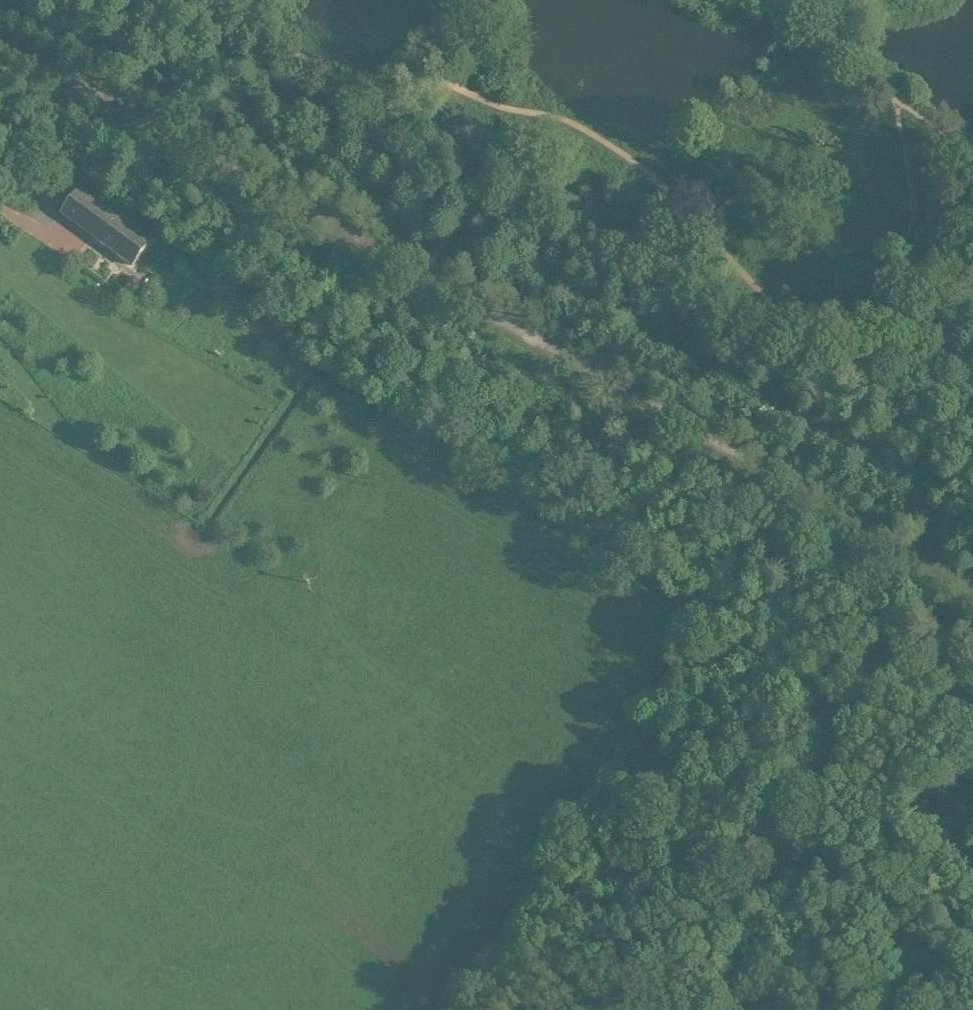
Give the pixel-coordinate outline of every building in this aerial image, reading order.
[(61,211),(131,263),(149,239),(78,187),(61,211)]
